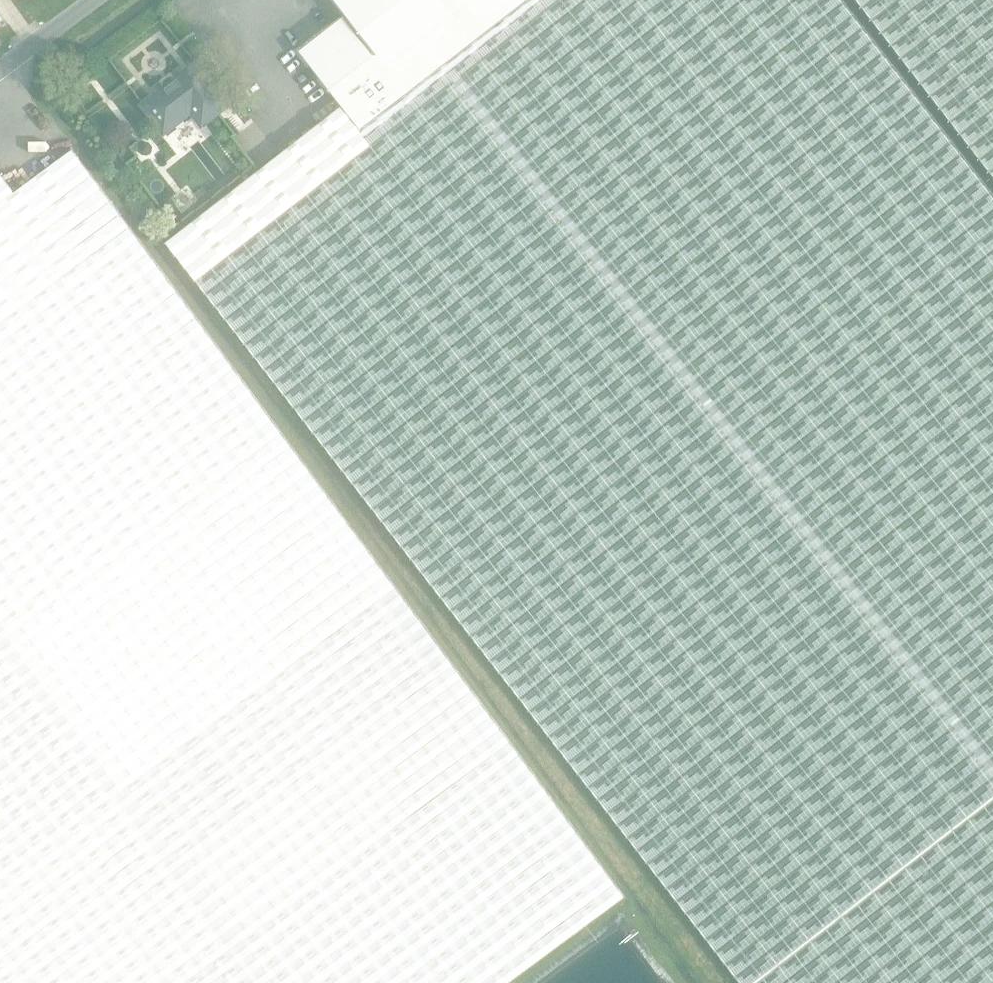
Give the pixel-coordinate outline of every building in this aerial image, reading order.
[(839,0),(526,0),(359,130),(342,108),(166,245),(740,982),(992,982),(992,198),(839,0)] [(342,108),(359,130),(526,0),(332,0),(344,17),(299,52),(342,108)] [(992,179),(992,0),(854,0),(992,179)] [(168,85),(167,89),(145,106),(163,130),(193,106),(206,122),(229,104),(199,65),(176,82),(172,82),(168,85)] [(138,145),(138,151),(141,156),(147,157),(152,153),(153,147),(149,142),(143,142),(138,145)] [(618,900),(511,746),(73,152),(14,195),(0,176),(0,982),(507,982),(618,900)]
